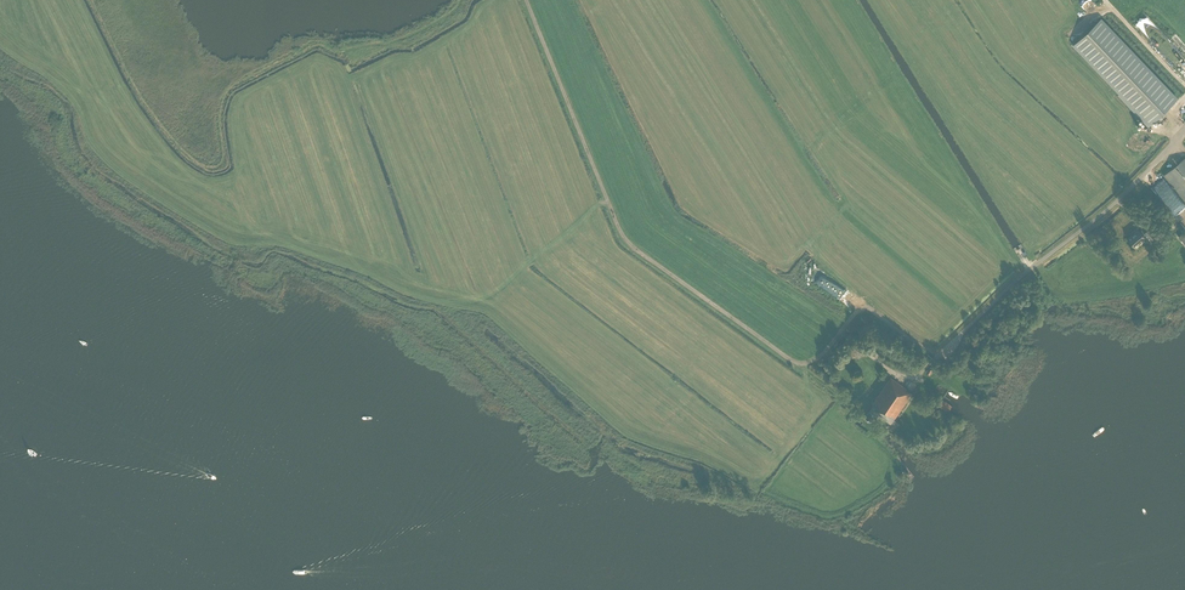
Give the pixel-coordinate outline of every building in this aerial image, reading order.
[(1087,12),(1096,4),(1092,0),(1076,0),(1087,12)] [(1177,99),(1101,19),(1073,45),(1150,125),(1177,99)] [(1164,175),(1184,200),(1184,158),(1164,175)] [(1149,188),(1160,200),(1171,190),(1160,178),(1149,188)] [(1174,204),(1168,209),(1174,216),(1180,212),(1174,204)] [(1156,236),(1149,229),(1144,233),(1151,240),(1156,236)] [(1146,239),(1138,230),(1127,239),(1135,248),(1146,239)] [(856,342),(849,352),(859,359),(866,349),(856,342)] [(876,414),(891,424),(912,394),(907,391),(908,390),(901,385),(903,382),(898,379),(896,381),(890,378),(872,404),(874,405),(865,417),(871,421),(876,414)]
